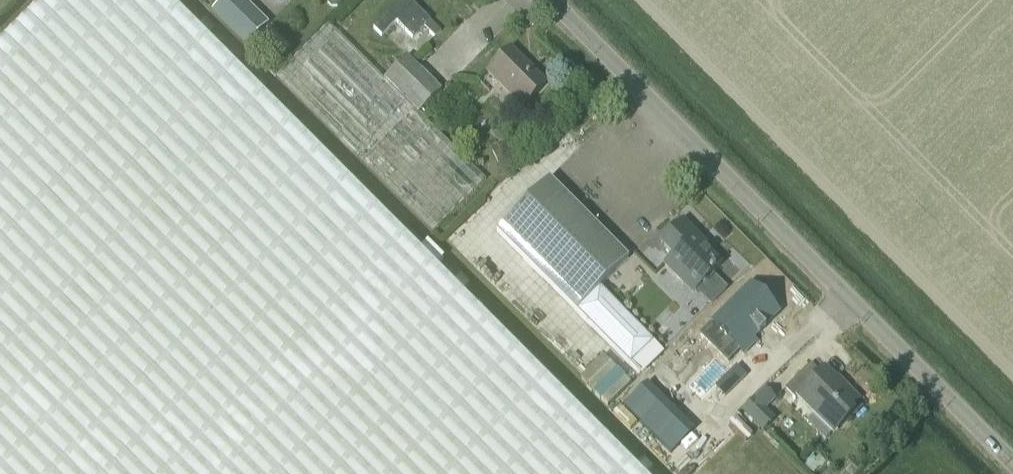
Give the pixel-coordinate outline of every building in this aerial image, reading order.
[(0,53),(0,473),(640,473),(435,267),(418,251),(169,0),(53,0),(0,53)] [(209,13),(244,47),(268,24),(244,0),(221,0),(209,13)] [(357,51),(377,71),(416,33),(443,60),(437,66),(463,91),(474,80),(492,63),(500,55),(474,29),(463,39),(436,12),(438,10),(428,0),(409,0),(357,51)] [(484,179),(417,112),(440,90),(406,56),(384,79),(329,24),(276,77),(431,233),(484,179)] [(544,84),(509,49),(486,73),(521,107),(544,84)] [(490,148),(502,170),(516,163),(504,141),(490,148)] [(547,179),(496,230),(577,311),(639,372),(641,374),(664,352),(662,350),(599,286),(627,258),(547,179)] [(663,265),(681,284),(691,295),(695,291),(720,266),(703,249),(706,246),(681,221),(659,243),(672,256),(663,265)] [(427,242),(418,251),(435,267),(443,258),(427,242)] [(469,282),(459,273),(452,280),(461,289),(469,282)] [(764,327),(779,312),(750,283),(711,323),(739,351),(754,337),(757,333),(759,335),(760,334),(759,333),(764,328),(765,329),(766,328),(764,327)] [(808,366),(785,389),(796,400),(799,396),(814,411),(812,414),(831,432),(845,417),(841,413),(854,400),(838,385),(837,386),(822,371),(818,375),(808,366)] [(625,406),(671,453),(694,429),(648,383),(625,406)] [(757,394),(741,411),(752,422),(762,431),(775,419),(764,409),(768,405),(774,399),(763,388),(757,394)]
